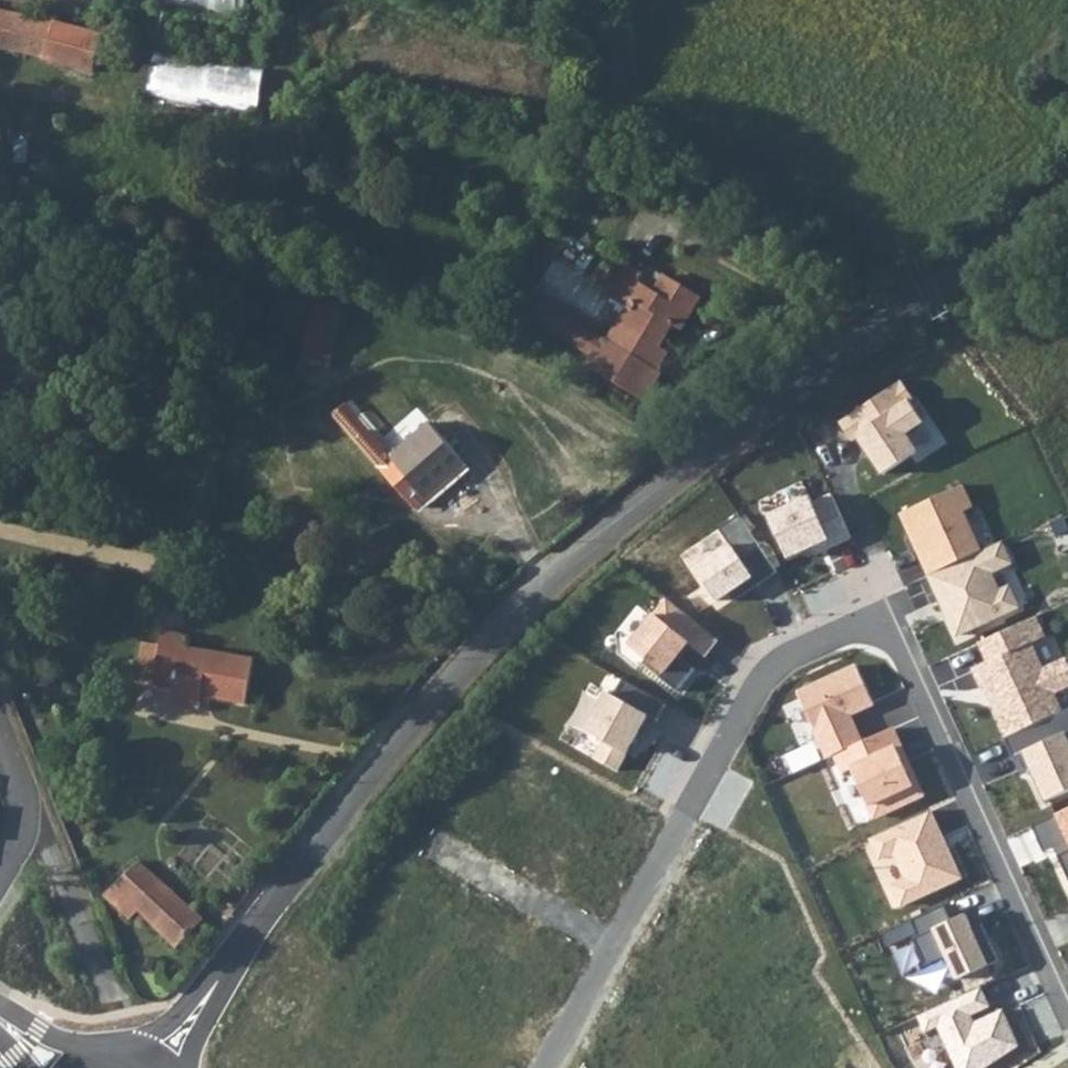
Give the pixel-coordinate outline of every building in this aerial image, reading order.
[(156,3),(250,11),(251,0),(156,0),(156,3)] [(44,59),(55,20),(0,11),(0,48),(44,59)] [(92,74),(103,35),(55,20),(44,59),(92,74)] [(157,59),(153,100),(265,111),(269,69),(157,59)] [(638,281),(643,272),(626,262),(607,295),(633,311),(625,325),(620,322),(609,340),(604,337),(592,357),(587,367),(645,401),(663,372),(656,368),(652,365),(662,347),(658,344),(671,323),(681,329),(701,295),(665,274),(654,291),(638,281)] [(592,357),(604,337),(592,330),(542,300),(530,320),(592,357)] [(299,367),(303,351),(305,344),(294,342),(288,364),(299,367)] [(652,365),(656,368),(667,350),(662,347),(652,365)] [(899,376),(835,420),(851,444),(857,440),(883,477),(911,458),(917,463),(946,443),(899,376)] [(482,395),(494,385),(488,378),(476,388),(482,395)] [(291,406),(295,385),(284,383),(280,404),(291,406)] [(427,500),(467,466),(430,423),(408,442),(390,458),(381,447),(367,430),(356,440),(391,481),(402,472),(427,500)] [(408,442),(399,432),(381,447),(390,458),(408,442)] [(902,515),(929,574),(979,551),(961,513),(971,509),(961,488),(902,515)] [(812,496),(771,514),(790,556),(830,538),(833,544),(849,537),(832,497),(816,504),(812,496)] [(740,515),(718,530),(729,546),(698,567),(720,599),(729,592),(734,600),(777,571),(740,515)] [(979,551),(929,574),(956,635),(1018,607),(1009,587),(1000,591),(991,573),(1012,564),(1002,542),(979,551)] [(668,594),(629,644),(668,674),(682,657),(690,646),(708,660),(725,638),(668,594)] [(976,642),(984,658),(968,665),(1002,735),(1005,734),(1060,707),(1053,694),(1067,686),(1067,669),(1064,659),(1042,670),(1030,644),(1050,634),(1039,612),(976,642)] [(185,635),(164,631),(161,646),(156,679),(155,686),(174,690),(171,705),(200,710),(202,697),(246,705),(254,659),(183,646),(185,635)] [(156,679),(161,646),(145,643),(139,676),(156,679)] [(874,704),(858,666),(800,692),(828,755),(834,752),(862,739),(851,714),(874,704)] [(585,691),(568,722),(603,741),(594,759),(619,773),(651,715),(602,688),(597,697),(585,691)] [(1005,734),(1015,754),(1020,751),(1046,806),(1067,796),(1067,705),(1060,707),(1005,734)] [(892,725),(862,739),(834,752),(845,774),(855,769),(876,814),(916,795),(895,749),(902,746),(892,725)] [(1055,812),(1067,839),(1067,806),(1055,812)] [(931,812),(873,839),(882,858),(894,852),(907,879),(894,885),(903,904),(961,878),(931,812)] [(177,948),(204,920),(140,863),(105,895),(130,920),(139,910),(177,948)] [(945,904),(911,919),(919,935),(913,937),(925,964),(947,954),(958,978),(998,960),(982,925),(972,930),(965,913),(952,919),(945,904)] [(917,1015),(925,1034),(938,1029),(955,1067),(984,1067),(1019,1045),(1001,1003),(993,1008),(983,986),(917,1015)]
